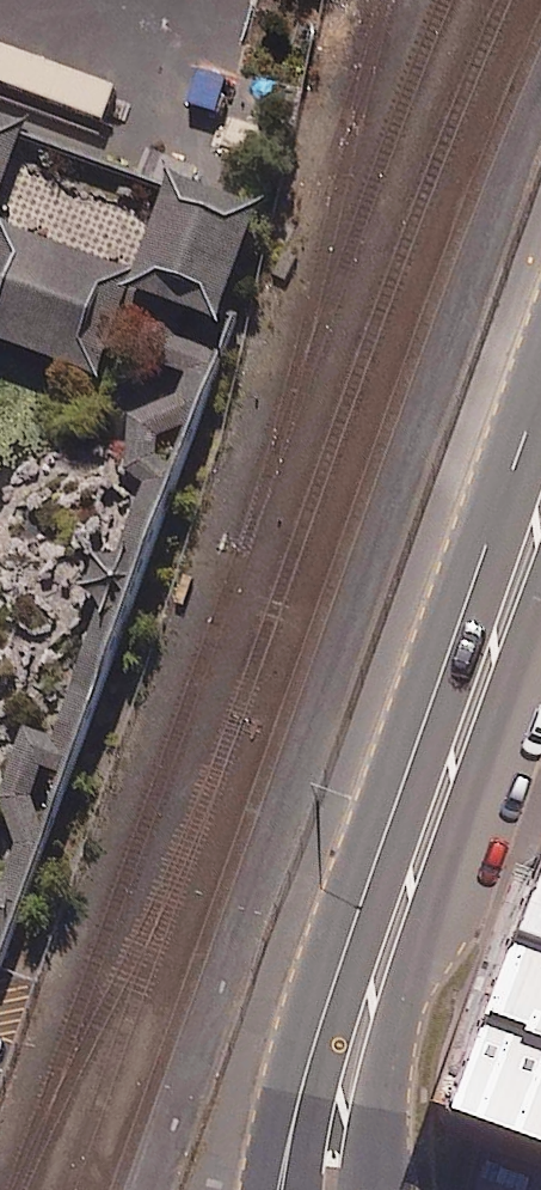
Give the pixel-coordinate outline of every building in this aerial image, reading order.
[(0,48),(0,86),(103,124),(115,90),(0,48)] [(18,136),(21,127),(0,120),(0,187),(18,136)] [(132,271),(124,292),(228,329),(270,211),(166,174),(162,186),(132,271)] [(124,292),(132,271),(0,224),(0,343),(53,362),(93,377),(124,292)] [(109,617),(127,612),(141,574),(129,560),(124,554),(111,557),(91,560),(85,578),(81,593),(102,619),(109,617)] [(458,1074),(540,1106),(540,858),(458,1074)]
